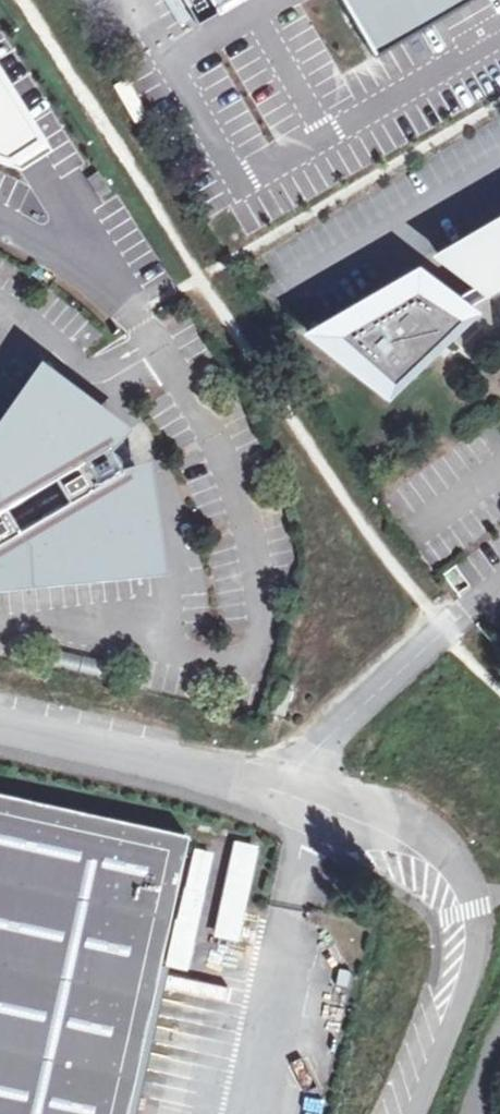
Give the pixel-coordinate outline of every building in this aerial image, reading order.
[(374,38),(441,0),(352,0),(374,38)] [(18,173),(36,163),(52,154),(0,60),(0,169),(18,173)] [(440,257),(488,293),(499,286),(499,222),(440,257)] [(411,266),(300,329),(383,395),(471,307),(411,266)] [(121,472),(113,455),(107,448),(117,437),(40,379),(0,432),(0,584),(148,563),(135,467),(121,472)] [(180,834),(0,795),(0,1113),(118,1113),(180,834)] [(209,934),(234,940),(257,845),(232,839),(209,934)] [(187,870),(204,874),(209,852),(192,849),(187,870)]
